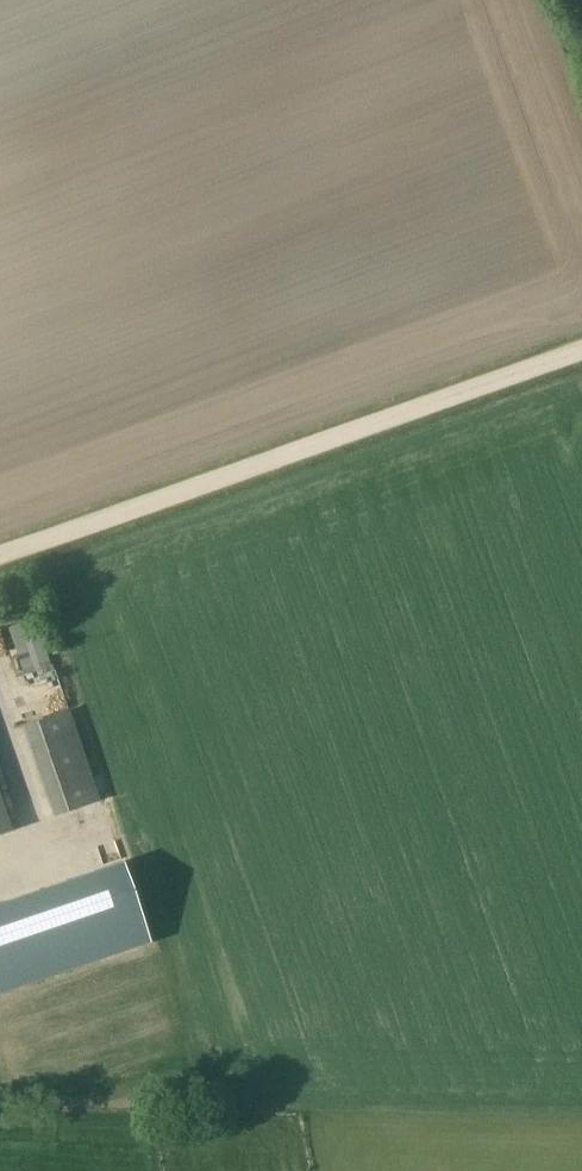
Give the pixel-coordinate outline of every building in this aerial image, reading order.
[(50,665),(35,619),(7,628),(22,674),(50,665)] [(42,799),(90,788),(69,696),(21,707),(42,799)] [(9,784),(1,757),(0,757),(0,787),(9,784)] [(10,832),(0,802),(0,836),(10,832)] [(0,908),(0,997),(149,946),(123,872),(122,867),(97,875),(0,908)]
